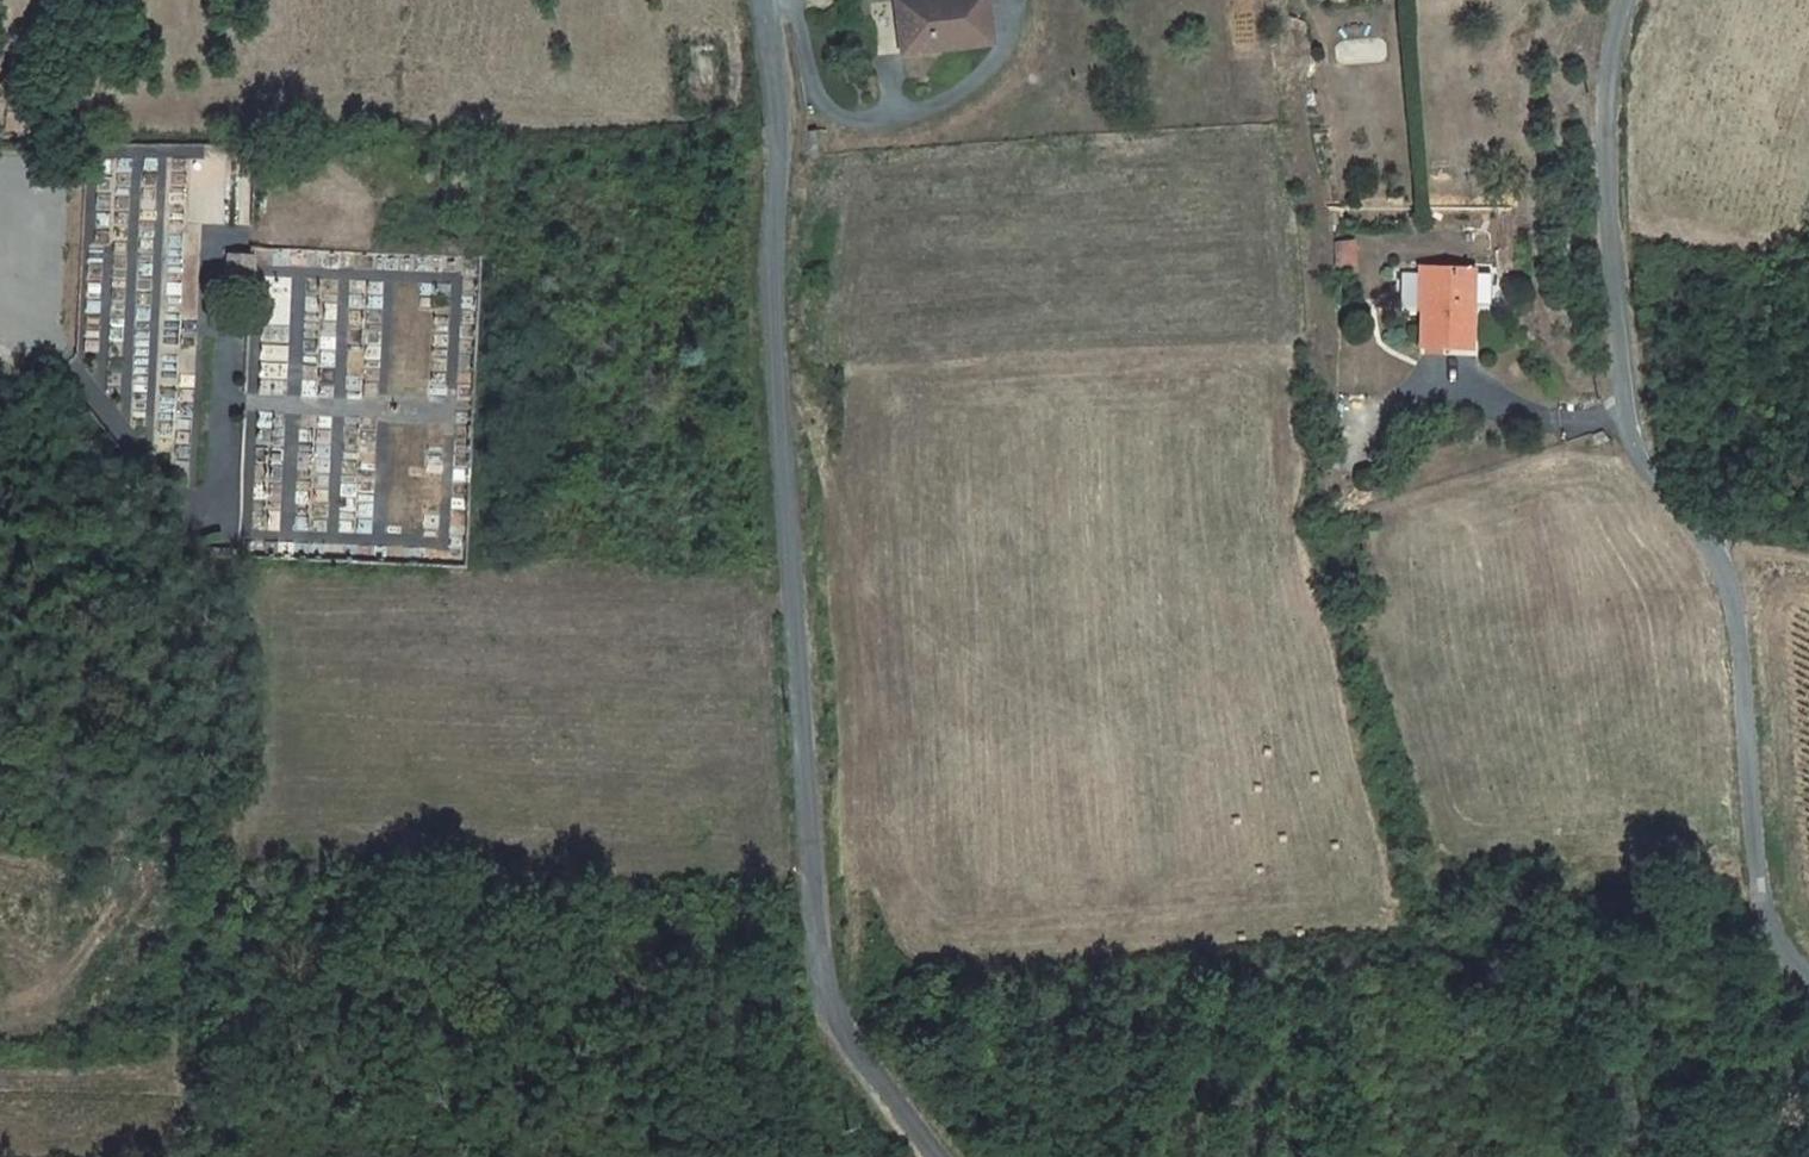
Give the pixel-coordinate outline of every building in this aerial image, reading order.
[(991,0),(902,0),(906,50),(995,41),(991,0)] [(228,262),(228,278),(246,280),(247,262),(228,262)] [(1416,276),(1411,353),(1462,356),(1466,280),(1416,276)] [(227,292),(245,293),(246,280),(228,278),(227,292)]
